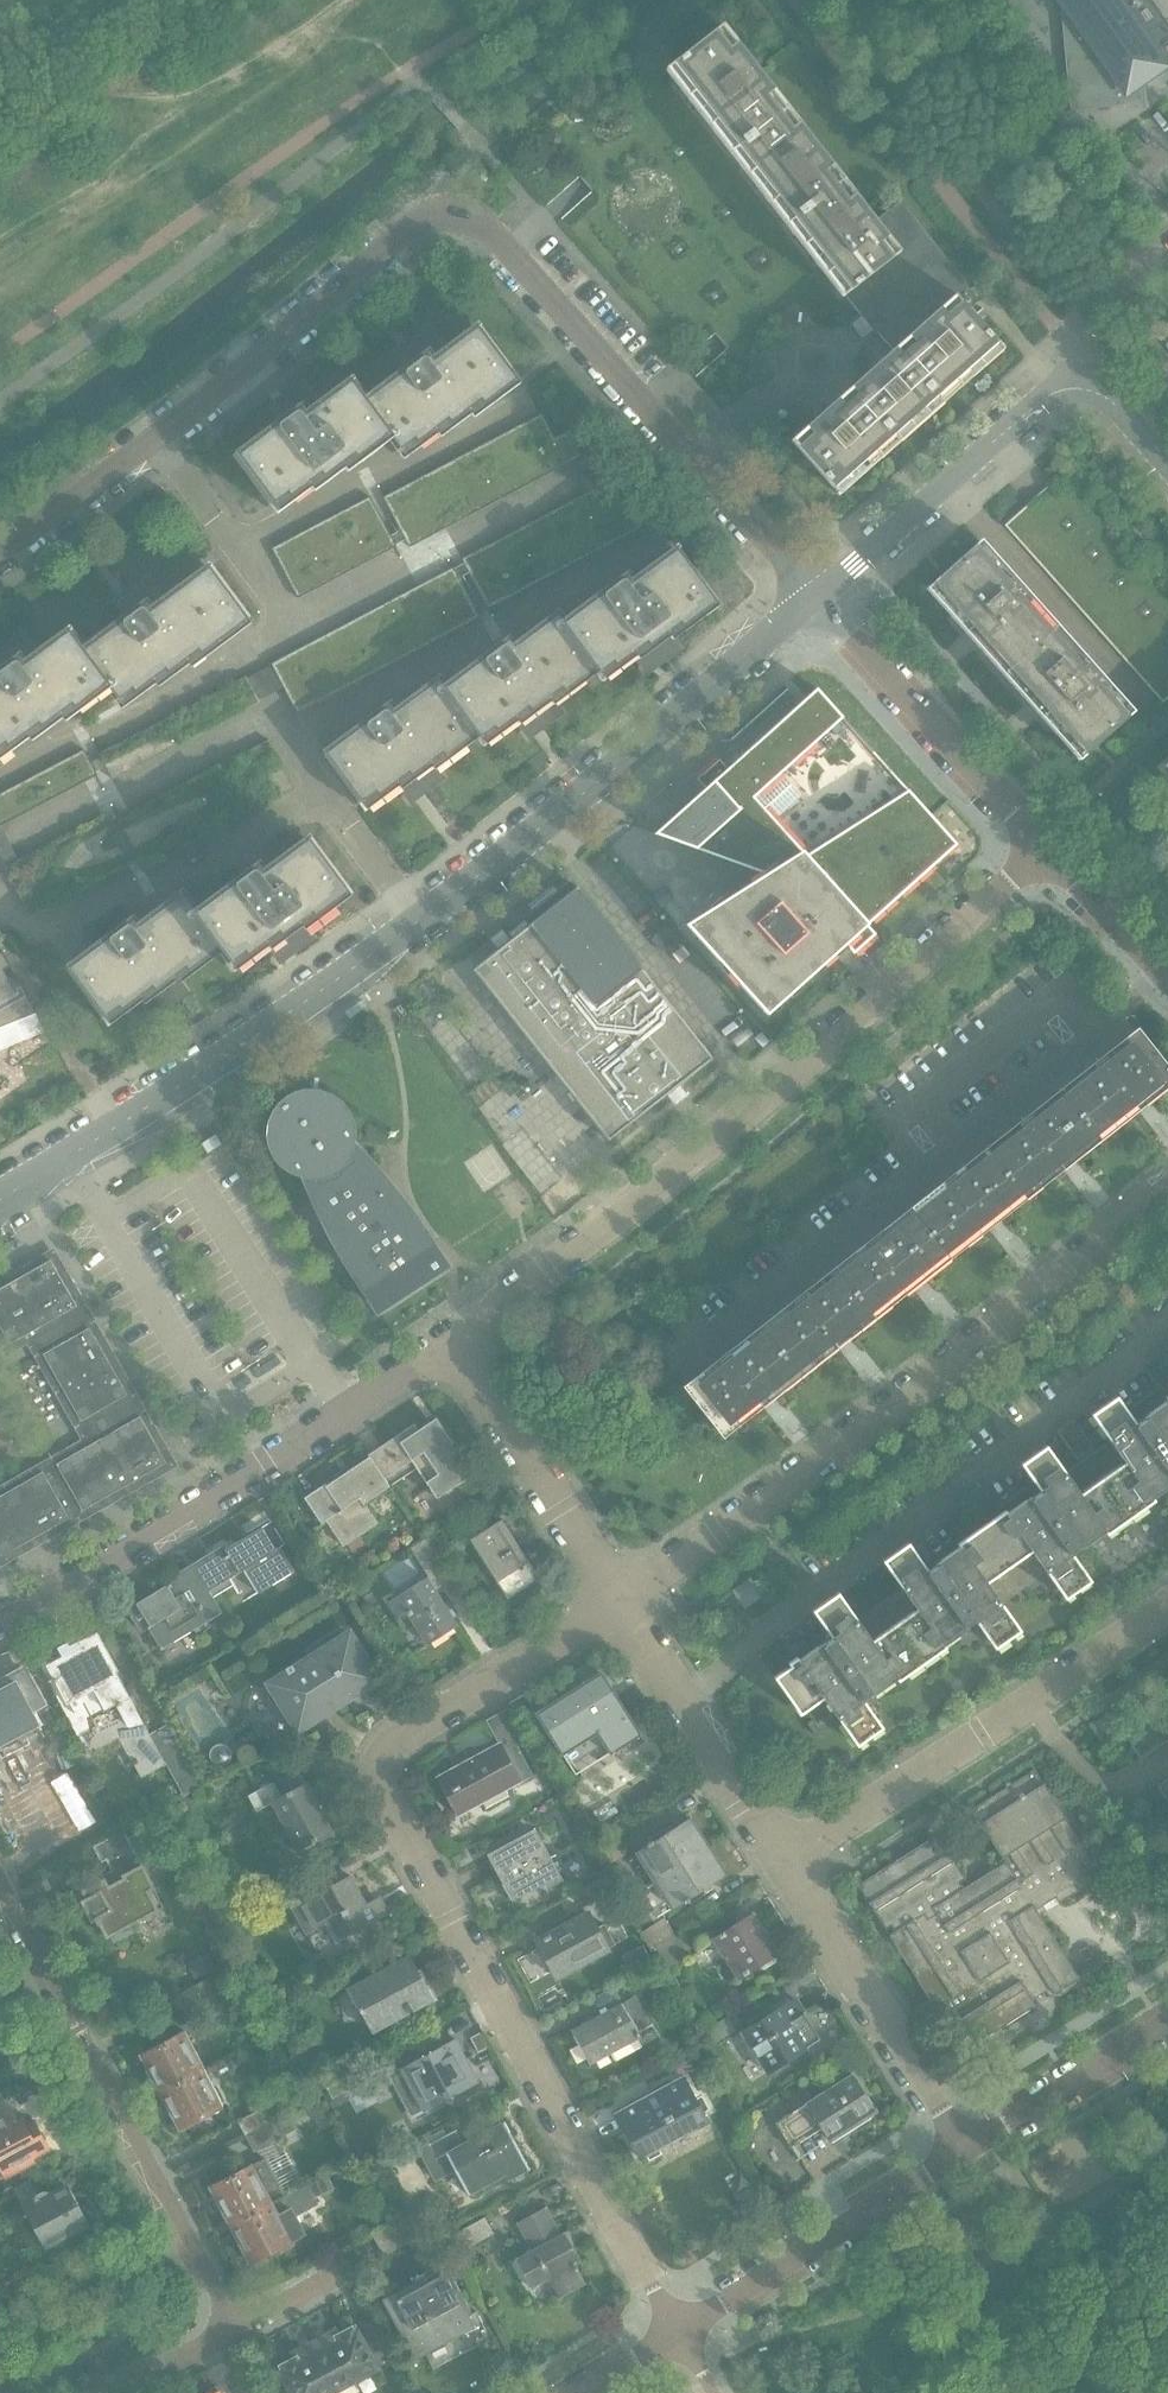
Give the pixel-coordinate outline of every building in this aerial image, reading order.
[(1166,35),(1142,0),(1060,0),(1067,67),(1090,65),(1094,109),(1146,104),(1143,74),(1136,74),(1135,66),(1153,53),(1149,47),(1166,35)] [(754,70),(750,65),(721,28),(669,69),(691,97),(696,93),(706,106),(754,70)] [(777,197),(767,184),(762,188),(767,184),(756,171),(751,175),(732,149),(712,124),(717,120),(707,107),(702,111),(701,110),(706,106),(696,93),(691,97),(669,69),(645,38),(623,50),(592,69),(561,90),(532,112),(587,181),(716,333),(800,438),(821,419),(848,395),(896,353),(878,333),(876,334),(874,333),(869,337),(855,319),(861,315),(846,296),(827,272),(833,268),(823,256),(817,259),(822,255),(812,242),(807,246),(789,224),(772,201),(777,197)] [(732,149),(784,108),(754,70),(706,106),(701,110),(702,111),(707,107),(717,120),(712,124),(732,149)] [(767,184),(814,147),(784,108),(732,149),(751,175),(756,171),(767,184)] [(789,224),(842,183),(814,147),(767,184),(762,188),(767,184),(777,197),(772,201),(789,224)] [(822,255),(869,218),(842,183),(789,224),(807,246),(812,242),(822,255)] [(979,301),(901,201),(873,223),(898,255),(846,296),(861,315),(855,319),(869,337),(874,333),(876,334),(878,333),(896,353),(903,347),(930,322),(957,298),(968,310),(979,301)] [(898,255),(873,223),(869,218),(822,255),(817,259),(823,256),(833,268),(827,272),(846,296),(898,255)] [(978,321),(968,310),(957,298),(930,322),(974,372),(1001,348),(978,321)] [(974,372),(930,322),(903,347),(947,396),(974,372)] [(516,380),(513,376),(478,329),(435,361),(430,354),(409,369),(429,395),(448,420),(450,424),(481,401),(484,404),(516,380)] [(947,396),(903,347),(896,353),(848,395),(892,445),(947,396)] [(448,420),(429,395),(409,369),(366,402),(390,435),(401,450),(414,440),(417,444),(448,420)] [(390,435),(366,402),(352,383),(309,415),(304,408),(283,423),(302,449),(321,475),(324,478),(355,455),(357,459),(390,435)] [(892,445),(848,395),(821,419),(865,469),(892,445)] [(555,439),(542,414),(530,421),(543,445),(555,439)] [(865,469),(821,419),(800,438),(793,444),(838,493),(865,469)] [(543,445),(530,421),(517,427),(530,451),(543,445)] [(321,475),(302,449),(283,423),(239,456),(275,504),(288,494),(291,498),(321,475)] [(530,451),(517,427),(505,434),(518,458),(530,451)] [(580,458),(567,432),(555,439),(568,464),(580,458)] [(518,458),(505,434),(493,440),(506,464),(518,458)] [(568,464),(555,439),(543,445),(556,471),(568,464)] [(506,464),(493,440),(481,446),(494,471),(506,464)] [(556,471),(543,445),(530,451),(544,477),(556,471)] [(494,471),(481,446),(469,453),(482,477),(494,471)] [(544,477),(530,451),(518,458),(532,483),(544,477)] [(482,477),(469,453),(457,459),(469,484),(482,477)] [(532,483),(518,458),(506,464),(519,490),(532,483)] [(469,484),(457,459),(444,466),(457,490),(469,484)] [(519,490),(506,464),(494,471),(507,496),(519,490)] [(457,490),(444,466),(432,472),(445,496),(457,490)] [(507,496),(494,471),(482,477),(495,503),(507,496)] [(445,496),(432,472),(420,479),(433,503),(445,496)] [(495,503),(482,477),(469,484),(483,509),(495,503)] [(433,503),(420,479),(408,485),(421,509),(433,503)] [(621,507),(608,482),(596,489),(609,513),(621,507)] [(483,509),(469,484),(457,490),(471,516),(483,509)] [(421,509),(408,485),(396,491),(409,516),(421,509)] [(609,513),(596,489),(584,495),(597,520),(609,513)] [(471,516),(457,490),(445,496),(459,522),(471,516)] [(409,516),(396,491),(384,498),(396,522),(409,516)] [(597,520),(584,495),(572,502),(585,526),(597,520)] [(459,522),(445,496),(433,503),(446,528),(459,522)] [(383,522),(370,497),(358,504),(371,529),(383,522)] [(647,526),(633,500),(621,507),(635,532),(647,526)] [(585,526),(572,502),(560,508),(573,533),(585,526)] [(446,528),(433,503),(421,509),(434,535),(446,528)] [(371,529),(358,504),(346,510),(359,535),(371,529)] [(635,532),(621,507),(609,513),(622,539),(635,532)] [(573,533),(560,508),(547,515),(560,539),(573,533)] [(434,535),(421,509),(409,516),(422,541),(434,535)] [(359,535),(346,510),(334,517),(347,542),(359,535)] [(622,539),(609,513),(597,520),(610,545),(622,539)] [(560,539),(547,515),(535,521),(548,545),(560,539)] [(422,541),(409,516),(396,522),(410,548),(422,541)] [(347,542),(334,517),(321,523),(334,548),(347,542)] [(610,545),(597,520),(585,526),(598,551),(610,545)] [(548,545),(535,521),(523,527),(536,552),(548,545)] [(397,547),(383,522),(371,529),(384,554),(397,547)] [(334,548),(321,523),(309,530),(322,555),(334,548)] [(598,551),(585,526),(573,533),(586,558),(598,551)] [(536,552),(523,527),(511,534),(524,558),(536,552)] [(384,554),(371,529),(359,535),(372,560),(384,554)] [(322,555),(309,530),(297,536),(310,561),(322,555)] [(586,558),(573,533),(560,539),(574,564),(586,558)] [(524,558),(511,534),(499,540),(512,565),(524,558)] [(372,560),(359,535),(347,542),(360,567),(372,560)] [(310,561),(297,536),(285,542),(298,567),(310,561)] [(574,564),(560,539),(548,545),(561,571),(574,564)] [(512,565),(499,540),(487,547),(499,571),(512,565)] [(298,567),(285,542),(272,549),(285,574),(298,567)] [(360,567),(347,542),(334,548),(347,573),(360,567)] [(1055,628),(1017,586),(979,543),(929,587),(968,631),(974,626),(985,639),(980,644),(1006,673),(1055,628)] [(561,571),(548,545),(536,552),(549,577),(561,571)] [(499,571),(487,547),(474,553),(487,578),(499,571)] [(347,573),(334,548),(322,555),(335,579),(347,573)] [(715,602),(676,551),(632,584),(651,610),(619,634),(633,653),(646,643),(649,646),(652,644),(649,640),(663,630),(666,633),(679,623),(682,627),(715,602)] [(549,577),(536,552),(524,558),(537,584),(549,577)] [(487,578),(474,553),(462,560),(475,584),(487,578)] [(335,579),(322,555),(310,561),(323,586),(335,579)] [(537,584),(524,558),(512,565),(525,590),(537,584)] [(323,586),(310,561),(298,567),(311,592),(323,586)] [(525,590),(512,565),(499,571),(513,596),(525,590)] [(311,592),(298,567),(285,574),(299,599),(311,592)] [(202,654),(248,619),(209,568),(153,610),(148,603),(133,614),(154,643),(141,653),(158,676),(166,670),(168,673),(199,650),(202,654)] [(467,593),(459,579),(453,568),(441,574),(455,599),(467,593)] [(513,596),(499,571),(487,578),(501,603),(513,596)] [(455,599),(441,574),(429,581),(442,606),(455,599)] [(619,634),(651,610),(632,584),(627,577),(564,624),(596,667),(599,672),(613,662),(615,666),(633,653),(619,634)] [(501,603),(487,578),(475,584),(488,609),(501,603)] [(442,606),(429,581),(417,587),(430,612),(442,606)] [(430,612),(417,587),(405,594),(418,619),(430,612)] [(480,618),(468,596),(467,593),(455,599),(468,624),(480,618)] [(418,619),(405,594),(393,600),(406,625),(418,619)] [(468,624),(455,599),(442,606),(455,631),(468,624)] [(406,625),(393,600),(381,607),(394,631),(406,625)] [(455,631),(442,606),(430,612),(443,637),(455,631)] [(394,631),(381,607),(368,613),(382,638),(394,631)] [(443,637),(430,612),(418,619),(431,643),(443,637)] [(382,638),(368,613),(356,619),(370,644),(382,638)] [(158,676),(141,653),(154,643),(133,614),(84,651),(108,684),(119,699),(132,689),(135,693),(158,676)] [(596,667),(564,624),(558,615),(514,648),(533,674),(500,698),(514,717),(527,708),(530,711),(533,709),(530,705),(545,694),(548,698),(561,688),(563,691),(596,667)] [(370,644),(356,619),(344,626),(357,651),(370,644)] [(431,643),(418,619),(406,625),(419,650),(431,643)] [(419,650),(406,625),(394,631),(407,656),(419,650)] [(357,651),(344,626),(332,632),(345,657),(357,651)] [(1132,714),(1093,671),(1055,628),(1006,673),(1031,701),(1036,696),(1048,709),(1043,714),(1082,758),(1132,714)] [(407,656),(394,631),(382,638),(395,663),(407,656)] [(108,684),(84,651),(70,632),(27,664),(63,712),(73,705),(75,708),(108,684)] [(345,657),(332,632),(320,639),(333,664),(345,657)] [(395,663),(382,638),(370,644),(383,669),(395,663)] [(333,664),(320,639),(308,645),(321,670),(333,664)] [(500,698),(533,674),(514,648),(509,641),(446,688),(477,732),(481,737),(494,727),(497,730),(514,717),(500,698)] [(383,669),(370,644),(357,651),(370,676),(383,669)] [(321,670),(308,645),(296,651),(309,676),(321,670)] [(309,676),(296,651),(283,658),(297,683),(309,676)] [(370,676),(357,651),(345,657),(358,682),(370,676)] [(27,664),(22,657),(0,673),(0,748),(6,744),(9,747),(40,724),(42,728),(63,712),(27,664)] [(358,682),(345,657),(333,664),(346,688),(358,682)] [(297,683),(283,658),(271,664),(284,689),(297,683)] [(346,688),(333,664),(321,670),(334,695),(346,688)] [(1167,681),(1167,664),(1145,684),(1154,694),(1167,681)] [(334,695),(321,670),(309,676),(322,701),(334,695)] [(322,701),(309,676),(297,683),(310,708),(322,701)] [(477,732),(446,688),(439,680),(395,713),(414,739),(382,763),(396,782),(409,772),(411,776),(415,773),(412,770),(427,759),(429,763),(442,753),(445,756),(477,732)] [(310,708),(297,683),(284,689),(298,714),(310,708)] [(867,925),(909,888),(957,845),(909,790),(806,855),(755,798),(831,729),(821,719),(834,707),(817,689),(728,769),(719,760),(698,780),(710,793),(698,803),(694,799),(655,834),(772,877),(716,913),(712,908),(686,925),(767,1015),(835,954),(831,950),(842,940),(854,954),(876,935),(867,925)] [(235,715),(222,690),(209,697),(223,722),(235,715)] [(223,722),(209,697),(197,703),(210,728),(223,722)] [(210,728),(197,703),(185,709),(198,735),(210,728)] [(382,763),(414,739),(395,713),(390,706),(326,753),(362,802),(376,792),(378,795),(396,782),(382,763)] [(198,735),(185,709),(173,716),(186,741),(198,735)] [(186,741),(173,716),(161,722),(174,748),(186,741)] [(174,748),(161,722),(148,729),(162,754),(174,748)] [(162,754),(148,729),(136,735),(149,760),(162,754)] [(149,760),(136,735),(124,741),(137,767),(149,760)] [(282,765),(269,740),(249,751),(262,776),(282,765)] [(137,767),(124,741),(112,748),(125,773),(137,767)] [(125,773),(112,748),(100,754),(113,780),(125,773)] [(98,775),(84,750),(73,756),(86,781),(98,775)] [(262,776),(249,751),(237,757),(250,782),(262,776)] [(86,781),(73,756),(61,763),(74,788),(86,781)] [(250,782),(237,757),(225,763),(239,788),(250,782)] [(74,788),(61,763),(48,769),(62,794),(74,788)] [(239,788),(225,763),(214,769),(227,794),(239,788)] [(62,794),(48,769),(36,775),(50,801),(62,794)] [(227,794),(214,769),(202,776),(215,801),(227,794)] [(50,801),(36,775),(24,782),(37,807),(50,801)] [(215,801),(202,776),(190,782),(203,807),(215,801)] [(37,807),(24,782),(12,788),(25,814),(37,807)] [(203,807),(190,782),(178,788),(191,813),(203,807)] [(263,807),(250,782),(239,788),(251,813),(263,807)] [(12,788),(0,794),(0,796),(13,820),(25,814),(12,788)] [(191,813),(178,788),(166,795),(179,820),(191,813)] [(251,813),(239,788),(227,794),(240,819),(251,813)] [(240,819),(227,794),(215,801),(228,826),(240,819)] [(179,820),(166,795),(154,801),(168,826),(179,820)] [(0,796),(0,826),(0,827),(13,820),(0,796)] [(168,826),(154,801),(142,807),(155,832),(168,826)] [(228,826),(215,801),(203,807),(216,832),(228,826)] [(155,832),(142,807),(131,813),(144,838),(155,832)] [(216,832),(203,807),(191,813),(204,838),(216,832)] [(144,838),(131,813),(118,820),(131,845),(144,838)] [(204,838),(191,813),(179,820),(192,844),(204,838)] [(116,840),(103,816),(91,822),(104,847),(116,840)] [(192,844),(179,820),(168,826),(181,851),(192,844)] [(104,847),(91,822),(78,829),(92,853),(104,847)] [(181,851),(168,826),(155,832),(169,857),(181,851)] [(92,853),(78,829),(66,835),(79,860),(92,853)] [(169,857),(155,832),(144,838),(158,863),(169,857)] [(79,860),(66,835),(54,841),(67,866),(79,860)] [(158,863),(144,838),(131,845),(144,870),(158,863)] [(129,865),(116,840),(104,847),(117,872),(129,865)] [(348,892),(309,840),(265,873),(301,921),(312,913),(315,916),(348,892)] [(67,866),(54,841),(42,848),(55,873),(67,866)] [(117,872),(104,847),(92,853),(105,878),(117,872)] [(55,873),(42,848),(29,854),(43,879),(55,873)] [(105,878),(92,853),(79,860),(93,885),(105,878)] [(43,879),(29,854),(17,861),(30,886),(43,879)] [(93,885),(79,860),(67,866),(80,891),(93,885)] [(30,886),(17,861),(5,867),(18,892),(30,886)] [(80,891),(67,866),(55,873),(68,898),(80,891)] [(301,921),(265,873),(260,866),(242,879),(263,908),(252,917),(269,939),(279,932),(281,936),(301,921)] [(68,898),(55,873),(43,879),(56,904),(68,898)] [(56,904),(43,879),(30,886),(44,911),(56,904)] [(269,939),(252,917),(263,908),(242,879),(197,913),(221,946),(232,962),(245,952),(248,955),(269,939)] [(44,911),(30,886),(18,892),(31,917),(44,911)] [(578,888),(474,970),(609,1141),(713,1059),(578,888)] [(221,946),(197,913),(183,894),(139,927),(134,920),(115,934),(137,964),(126,973),(142,994),(152,986),(155,990),(186,967),(188,970),(221,946)] [(667,926),(651,938),(660,951),(676,939),(667,926)] [(142,994),(126,973),(137,964),(115,934),(70,968),(106,1016),(119,1006),(122,1009),(142,994)] [(38,1013),(3,952),(0,953),(0,1028),(38,1013)] [(1137,1031),(1099,1061),(1136,1107),(1167,1082),(1167,1071),(1137,1031)] [(761,1032),(754,1038),(761,1046),(768,1040),(761,1032)] [(1136,1107),(1099,1061),(1062,1090),(1098,1137),(1136,1107)] [(1098,1137),(1062,1090),(1024,1120),(1061,1166),(1098,1137)] [(273,1121),(271,1129),(271,1138),(273,1147),(276,1154),(281,1161),(288,1167),(296,1171),(304,1173),(316,1200),(326,1194),(336,1214),(344,1232),(355,1252),(346,1258),(347,1260),(349,1259),(367,1286),(379,1305),(378,1306),(379,1307),(443,1265),(442,1264),(442,1265),(430,1248),(411,1218),(412,1217),(411,1216),(409,1217),(403,1222),(389,1204),(382,1196),(387,1193),(372,1176),(367,1179),(360,1171),(370,1165),(365,1160),(350,1144),(351,1141),(352,1135),(352,1128),(351,1127),(351,1125),(349,1118),(345,1111),(339,1104),(338,1103),(331,1098),(323,1095),(314,1093),(311,1094),(306,1094),(305,1094),(298,1096),(297,1096),(289,1100),(285,1104),(282,1106),(277,1112),(275,1116),(273,1121)] [(1061,1166),(1024,1120),(986,1150),(1023,1196),(1061,1166)] [(208,1154),(223,1144),(216,1135),(201,1145),(208,1154)] [(1023,1196),(986,1150),(949,1180),(976,1214),(978,1214),(986,1225),(1023,1196)] [(986,1225),(978,1214),(976,1214),(949,1180),(911,1209),(948,1256),(986,1225)] [(948,1256),(911,1209),(873,1239),(910,1285),(948,1256)] [(910,1285),(873,1239),(836,1269),(872,1315),(910,1285)] [(51,1261),(0,1290),(0,1325),(11,1344),(76,1306),(51,1261)] [(872,1315),(836,1269),(797,1299),(836,1344),(872,1315)] [(836,1344),(797,1299),(761,1328),(797,1374),(836,1344)] [(797,1374),(761,1328),(723,1358),(760,1404),(797,1374)] [(108,1362),(89,1329),(44,1355),(63,1388),(108,1362)] [(760,1404),(723,1358),(685,1387),(722,1434),(760,1404)] [(127,1395),(108,1362),(63,1388),(82,1421),(127,1395)] [(1166,1398),(1167,1400),(1164,1403),(1165,1405),(1145,1420),(1167,1453),(1167,1396),(1166,1398)] [(1167,1484),(1167,1453),(1145,1420),(1137,1426),(1126,1410),(1113,1418),(1112,1416),(1099,1426),(1111,1443),(1067,1475),(1054,1457),(1046,1463),(1029,1475),(1041,1493),(1079,1547),(1099,1532),(1101,1534),(1106,1531),(1104,1529),(1130,1510),(1139,1505),(1148,1498),(1150,1500),(1155,1496),(1153,1494),(1167,1484)] [(83,1510),(166,1463),(140,1418),(57,1465),(83,1510)] [(474,1474),(436,1418),(435,1419),(439,1426),(434,1430),(429,1423),(418,1431),(416,1427),(369,1458),(390,1487),(417,1469),(438,1498),(474,1474)] [(365,1503),(390,1487),(369,1458),(328,1485),(326,1483),(304,1498),(322,1524),(327,1521),(344,1546),(378,1523),(365,1503)] [(43,1473),(0,1497),(0,1551),(3,1556),(69,1518),(43,1473)] [(1083,1570),(1071,1552),(1079,1547),(1041,1493),(1033,1499),(1031,1496),(1007,1513),(1005,1510),(957,1544),(959,1547),(935,1564),(937,1566),(929,1572),(967,1626),(975,1620),(987,1637),(1013,1619),(1001,1602),(1045,1570),(1057,1588),(1083,1570)] [(461,1498),(452,1504),(461,1517),(470,1512),(461,1498)] [(537,1574),(523,1553),(527,1550),(523,1543),(519,1545),(502,1519),(470,1540),(504,1594),(537,1574)] [(296,1571),(280,1547),(276,1549),(262,1527),(196,1568),(216,1598),(235,1586),(232,1579),(249,1569),(261,1590),(259,1591),(260,1593),(296,1571)] [(445,1562),(431,1538),(413,1549),(427,1572),(445,1562)] [(967,1626),(929,1572),(917,1556),(905,1565),(904,1563),(891,1572),(903,1590),(859,1621),(846,1603),(833,1613),(834,1615),(822,1623),(833,1639),(871,1693),(891,1679),(893,1681),(898,1677),(897,1675),(941,1644),(943,1646),(948,1642),(946,1640),(967,1626)] [(204,1609),(205,1608),(203,1605),(216,1598),(196,1568),(129,1608),(142,1630),(149,1626),(163,1650),(211,1621),(204,1609)] [(458,1626),(435,1590),(441,1587),(433,1574),(390,1600),(402,1619),(409,1615),(428,1645),(458,1626)] [(762,1596),(750,1580),(734,1591),(745,1607),(762,1596)] [(268,1692),(268,1694),(268,1696),(269,1698),(269,1700),(270,1701),(271,1703),(273,1704),(275,1706),(277,1706),(279,1707),(281,1707),(283,1707),(284,1707),(286,1706),(288,1705),(290,1704),(304,1727),(313,1722),(336,1707),(348,1699),(351,1697),(347,1691),(356,1685),(360,1691),(364,1689),(379,1680),(350,1633),(275,1681),(276,1682),(275,1682),(274,1683),(272,1684),(271,1685),(270,1686),(269,1688),(269,1689),(268,1690),(268,1692)] [(130,1697),(96,1636),(50,1660),(41,1658),(36,1648),(32,1650),(43,1672),(33,1677),(41,1693),(52,1687),(85,1748),(86,1750),(90,1748),(86,1740),(97,1734),(91,1718),(130,1697)] [(871,1693),(833,1639),(804,1659),(803,1657),(798,1661),(799,1662),(819,1690),(839,1719),(850,1735),(875,1716),(863,1699),(871,1693)] [(795,1707),(819,1690),(799,1662),(777,1678),(781,1684),(780,1685),(795,1707)] [(27,1701),(41,1693),(33,1677),(27,1667),(0,1682),(0,1753),(2,1758),(29,1743),(26,1737),(41,1729),(27,1701)] [(639,1735),(624,1712),(601,1675),(538,1714),(563,1752),(597,1731),(611,1752),(639,1735)] [(150,1735),(130,1697),(91,1718),(97,1734),(86,1740),(90,1748),(86,1750),(85,1748),(75,1754),(83,1769),(96,1761),(90,1752),(124,1734),(128,1741),(124,1744),(136,1765),(138,1764),(144,1775),(166,1763),(163,1758),(165,1757),(185,1795),(204,1786),(170,1724),(150,1735)] [(1165,1705),(1151,1713),(1167,1741),(1167,1710),(1165,1705)] [(821,1731),(813,1720),(807,1724),(815,1735),(821,1731)] [(455,1768),(437,1778),(458,1816),(459,1815),(457,1810),(480,1798),(486,1808),(509,1796),(506,1790),(521,1782),(522,1782),(533,1776),(518,1747),(506,1753),(500,1743),(470,1760),(466,1753),(452,1761),(455,1768)] [(231,1755),(231,1753),(231,1751),(230,1749),(229,1748),(227,1746),(225,1745),(223,1744),(221,1744),(219,1744),(216,1744),(215,1745),(214,1745),(213,1746),(212,1747),(211,1748),(210,1751),(209,1752),(209,1754),(209,1755),(209,1756),(209,1758),(210,1759),(210,1760),(212,1762),(214,1764),(215,1765),(218,1766),(221,1766),(224,1765),(226,1764),(227,1763),(229,1761),(230,1760),(231,1758),(231,1757),(231,1755)] [(332,1832),(306,1784),(298,1769),(249,1796),(257,1811),(273,1802),(299,1849),(332,1832)] [(1080,1978),(1037,1910),(1055,1899),(1059,1904),(1103,1876),(1035,1770),(972,1810),(1005,1862),(964,1889),(960,1883),(966,1879),(938,1835),(858,1885),(886,1930),(892,1926),(896,1932),(890,1936),(963,2052),(1080,1978)] [(1158,1786),(1167,1802),(1167,1780),(1158,1786)] [(656,1880),(709,1846),(691,1818),(653,1843),(652,1841),(647,1844),(648,1846),(639,1852),(656,1880)] [(1099,1829),(1092,1818),(1082,1825),(1089,1836),(1099,1829)] [(87,1898),(82,1901),(84,1906),(93,1921),(96,1919),(98,1923),(96,1924),(102,1934),(105,1932),(108,1938),(111,1936),(114,1942),(133,1932),(130,1926),(142,1919),(144,1922),(156,1916),(154,1913),(158,1911),(148,1893),(154,1890),(142,1867),(165,1854),(150,1826),(145,1829),(141,1821),(118,1833),(93,1846),(93,1847),(102,1862),(107,1860),(109,1864),(113,1871),(106,1874),(102,1876),(104,1880),(87,1888),(83,1891),(87,1898)] [(561,1875),(540,1837),(538,1833),(528,1839),(532,1845),(521,1850),(518,1844),(496,1856),(509,1880),(503,1883),(512,1901),(561,1875)] [(689,1898),(725,1876),(716,1862),(718,1861),(709,1846),(656,1880),(674,1907),(683,1901),(685,1903),(690,1900),(689,1898)] [(387,1915),(378,1899),(378,1898),(366,1905),(350,1876),(293,1907),(302,1923),(322,1913),(338,1942),(387,1915)] [(584,1908),(616,1891),(608,1876),(577,1893),(584,1908)] [(556,1978),(616,1945),(605,1926),(598,1930),(589,1913),(537,1942),(556,1978)] [(777,1953),(753,1916),(754,1915),(753,1914),(743,1920),(714,1938),(715,1940),(716,1939),(739,1976),(739,1978),(739,1979),(762,1964),(765,1969),(778,1961),(775,1956),(778,1954),(777,1953)] [(675,1935),(665,1918),(642,1932),(651,1949),(653,1949),(675,1935)] [(678,1933),(675,1935),(653,1949),(666,1970),(692,1954),(678,1933)] [(410,2003),(428,1994),(430,1993),(410,1957),(354,1987),(364,2004),(360,2008),(373,2032),(413,2010),(410,2003)] [(205,2000),(197,1986),(173,1998),(181,2013),(205,2000)] [(639,2032),(652,2024),(635,1995),(621,2003),(571,2031),(590,2064),(611,2053),(609,2049),(636,2034),(638,2039),(641,2037),(639,2032)] [(766,2018),(743,2033),(768,2073),(807,2047),(821,2039),(805,2014),(797,2001),(796,1999),(784,2007),(783,2007),(780,2003),(763,2013),(766,2018)] [(726,2016),(700,2030),(709,2046),(735,2031),(726,2016)] [(205,2069),(186,2031),(143,2054),(150,2068),(147,2069),(156,2087),(159,2085),(162,2091),(205,2069)] [(446,2045),(392,2074),(415,2116),(478,2082),(470,2067),(455,2040),(446,2045)] [(224,2105),(205,2069),(162,2091),(169,2104),(166,2106),(175,2123),(178,2121),(181,2128),(224,2105)] [(354,2072),(325,2087),(333,2100),(361,2084),(354,2072)] [(840,2134),(876,2111),(853,2075),(777,2123),(792,2147),(805,2139),(803,2136),(820,2125),(829,2140),(831,2139),(829,2136),(838,2131),(840,2134)] [(708,2122),(684,2079),(617,2114),(640,2158),(708,2122)] [(246,2135),(270,2122),(263,2109),(239,2122),(246,2135)] [(35,2121),(26,2126),(23,2120),(19,2122),(13,2111),(0,2119),(0,2163),(7,2175),(34,2161),(32,2157),(49,2148),(35,2121)] [(427,2144),(417,2149),(435,2182),(456,2171),(469,2194),(508,2174),(527,2163),(504,2121),(501,2123),(492,2128),(490,2123),(481,2128),(484,2133),(464,2143),(456,2129),(446,2135),(443,2130),(425,2139),(427,2144)] [(279,2138),(270,2122),(246,2135),(254,2151),(279,2138)] [(285,2196),(265,2159),(212,2186),(219,2200),(216,2202),(225,2219),(229,2217),(232,2224),(285,2196)] [(287,2243),(303,2234),(294,2216),(318,2204),(315,2199),(336,2188),(328,2173),(307,2184),(285,2196),(232,2224),(239,2237),(236,2238),(244,2255),(248,2254),(252,2261),(270,2252),(272,2256),(289,2248),(287,2243)] [(88,2223),(72,2192),(69,2187),(52,2196),(49,2193),(46,2192),(43,2193),(38,2195),(31,2182),(15,2190),(12,2187),(3,2192),(9,2200),(18,2194),(45,2246),(88,2223)] [(576,2262),(570,2250),(562,2236),(565,2234),(564,2233),(561,2234),(546,2207),(545,2207),(545,2208),(522,2221),(521,2220),(518,2222),(533,2250),(516,2259),(517,2260),(518,2260),(532,2286),(531,2287),(532,2288),(549,2279),(560,2298),(561,2297),(560,2296),(584,2284),(585,2284),(586,2284),(578,2268),(576,2264),(580,2262),(579,2260),(576,2262)] [(417,2239),(404,2215),(372,2233),(384,2256),(417,2239)] [(494,2234),(485,2217),(459,2231),(468,2248),(494,2234)] [(491,2338),(477,2312),(473,2314),(472,2313),(466,2316),(446,2279),(435,2275),(387,2301),(416,2354),(424,2350),(434,2369),(491,2338)] [(370,2357),(392,2345),(375,2313),(359,2322),(367,2336),(361,2339),(353,2325),(337,2333),(335,2329),(292,2352),(294,2356),(278,2365),(294,2392),(328,2392),(376,2368),(370,2357)]
